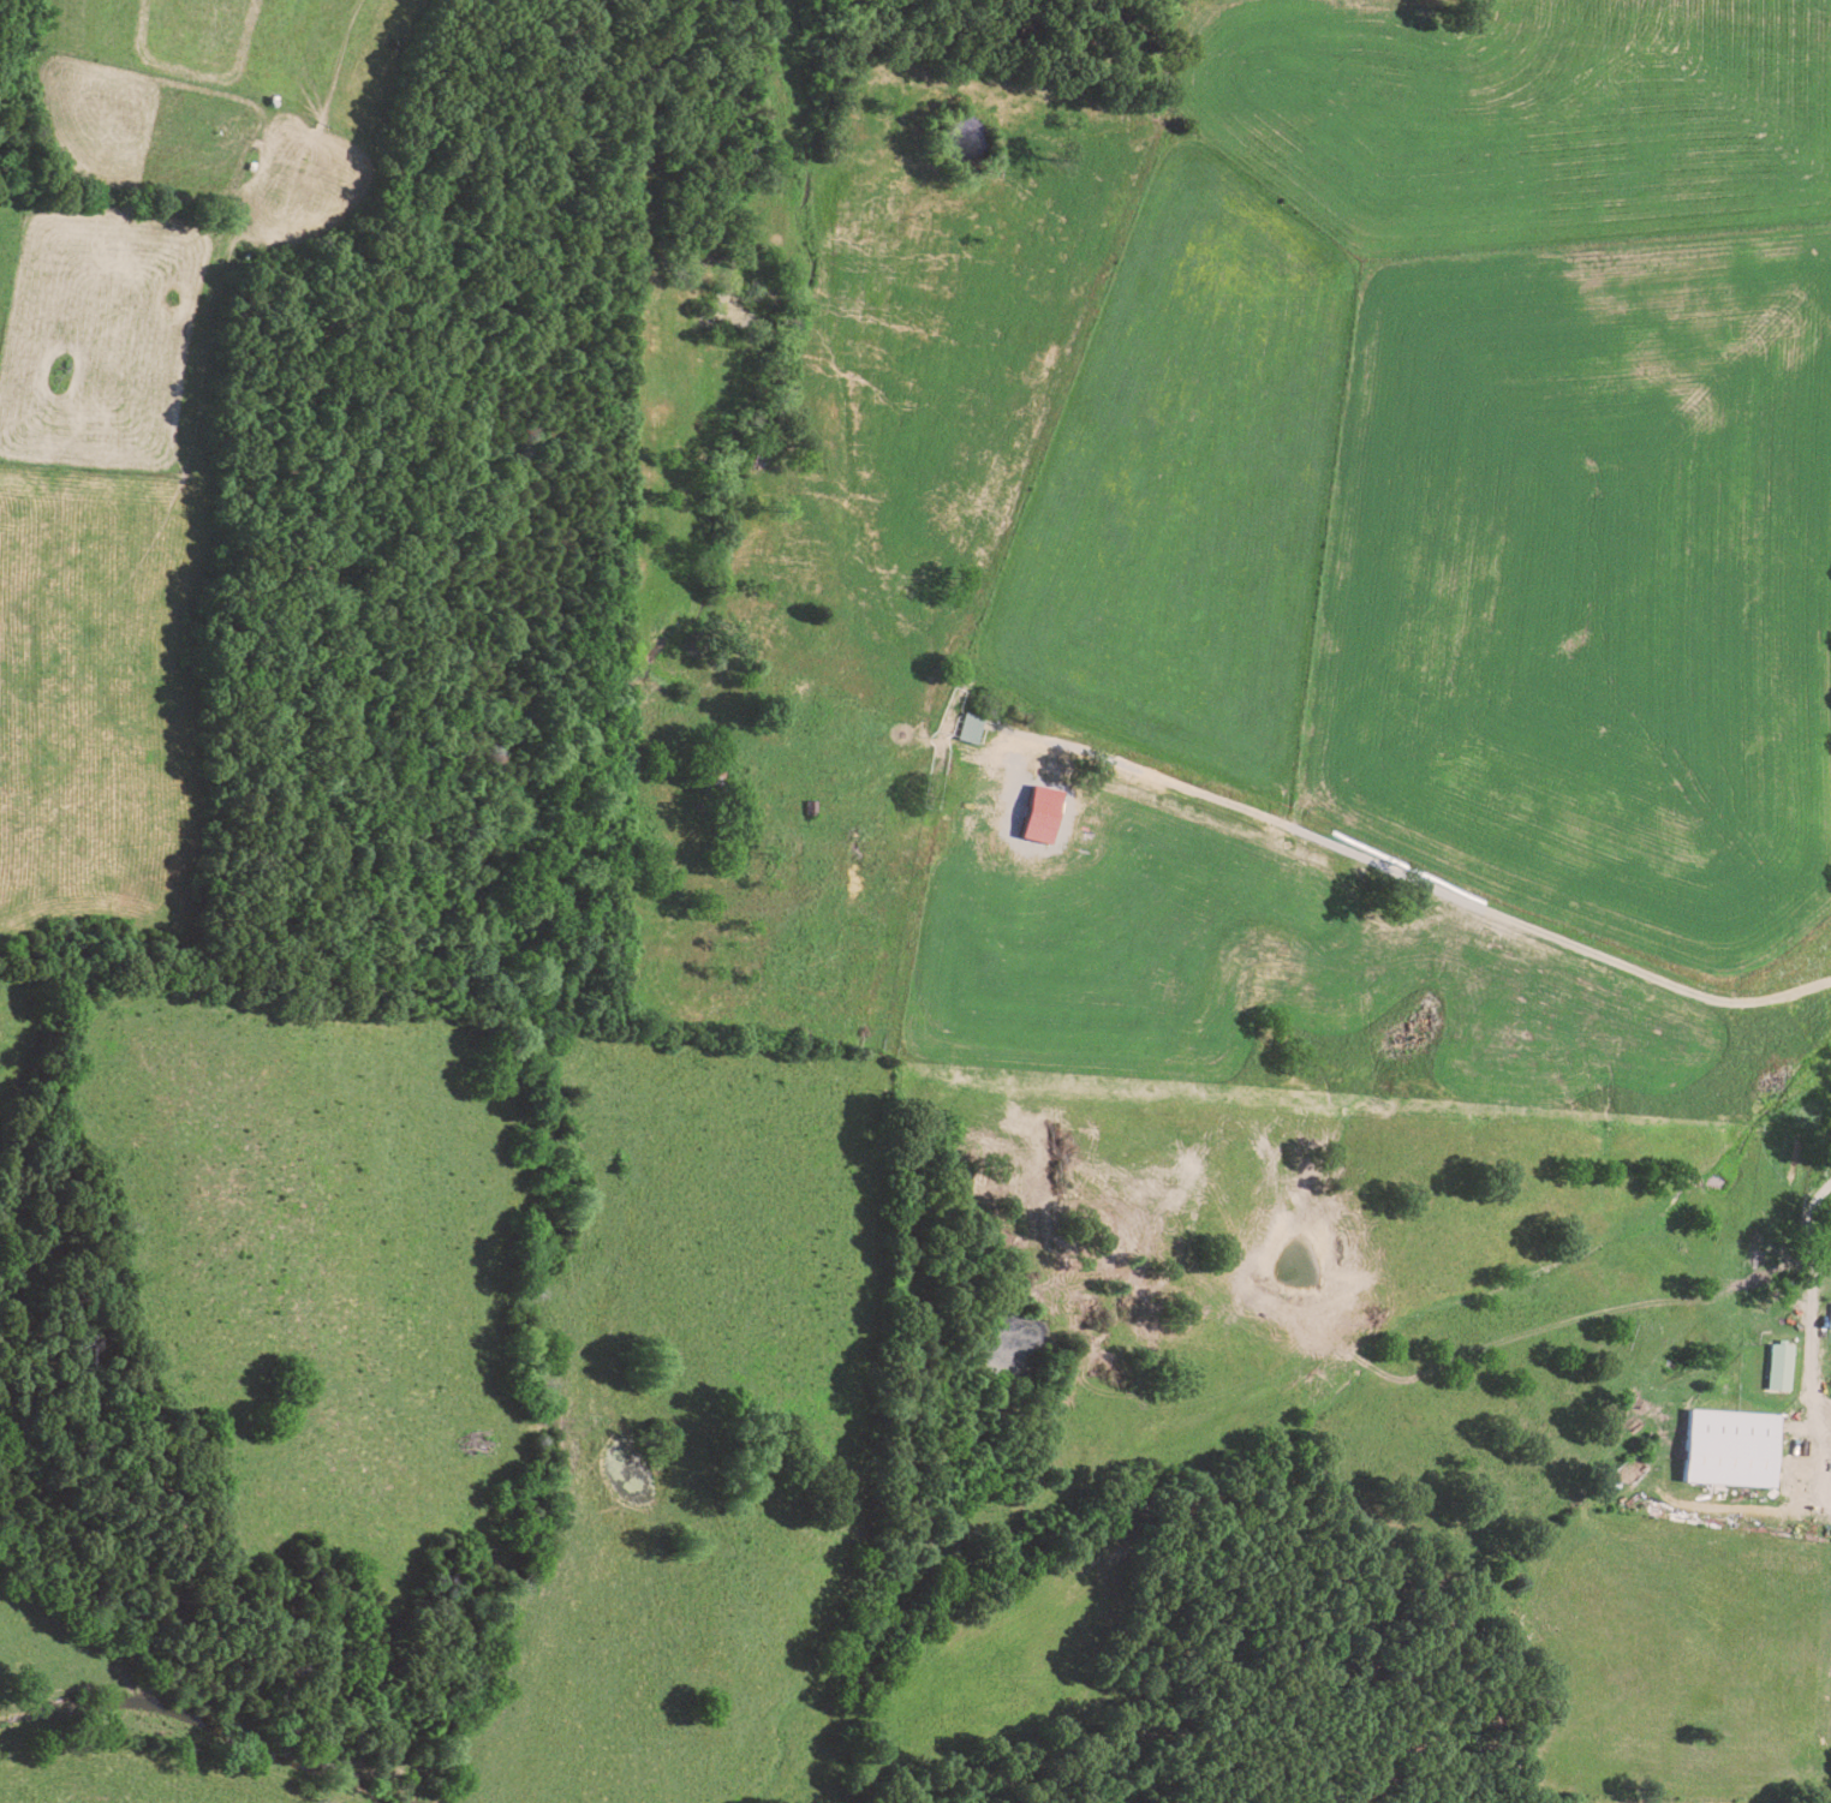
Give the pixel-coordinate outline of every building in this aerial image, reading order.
[(1766,1391),(1789,1392),(1791,1345),(1769,1344),(1766,1391)] [(1684,1484),(1776,1488),(1779,1415),(1687,1411),(1684,1484)]
